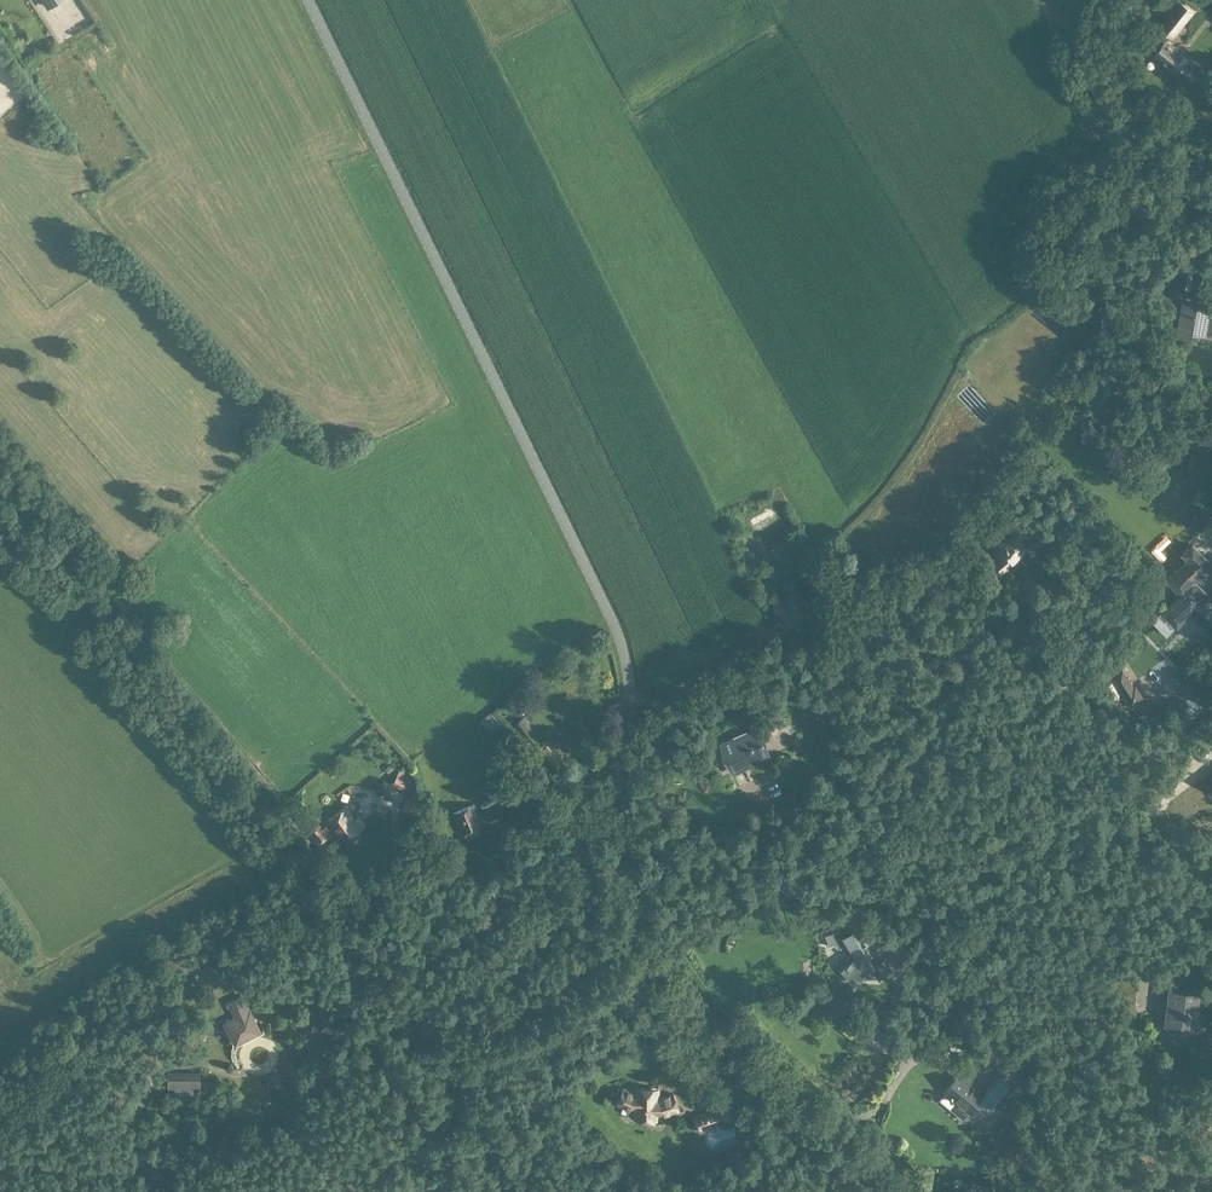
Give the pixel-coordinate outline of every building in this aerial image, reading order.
[(1186,56),(1179,50),(1178,51),(1165,40),(1169,35),(1172,37),(1192,11),(1180,1),(1159,27),(1164,31),(1150,49),(1149,49),(1149,50),(1154,54),(1153,55),(1188,82),(1199,67),(1186,57),(1186,56)] [(74,6),(76,16),(94,12),(91,2),(74,6)] [(1198,237),(1210,239),(1211,232),(1199,230),(1198,237)] [(1193,240),(1191,251),(1200,253),(1203,242),(1193,240)] [(1168,264),(1164,288),(1184,292),(1188,267),(1168,264)] [(1175,334),(1190,337),(1191,333),(1202,335),(1203,331),(1207,332),(1211,333),(1211,316),(1210,316),(1206,315),(1207,306),(1197,305),(1197,300),(1182,297),(1175,334)] [(1125,394),(1117,388),(1106,402),(1114,408),(1125,394)] [(1113,412),(1105,404),(1095,415),(1104,423),(1113,412)] [(745,511),(747,519),(770,514),(768,506),(745,511)] [(1035,526),(1025,525),(1026,520),(1015,519),(1014,532),(1014,533),(994,552),(999,557),(990,565),(999,574),(1028,546),(1020,539),(1024,536),(1024,537),(1034,538),(1035,526)] [(1162,573),(1172,583),(1182,593),(1181,594),(1182,594),(1187,588),(1197,598),(1202,603),(1209,597),(1204,591),(1194,581),(1203,573),(1204,575),(1211,567),(1211,564),(1193,545),(1184,553),(1189,558),(1183,564),(1180,560),(1177,562),(1175,560),(1162,573)] [(1050,560),(1060,570),(1068,563),(1058,553),(1050,560)] [(1154,621),(1168,636),(1192,611),(1196,616),(1194,618),(1199,623),(1201,620),(1208,627),(1211,623),(1211,613),(1202,603),(1197,598),(1187,588),(1182,594),(1181,594),(1154,621)] [(974,605),(989,623),(998,615),(983,597),(974,605)] [(1123,668),(1111,675),(1122,693),(1133,686),(1123,668)] [(481,720),(506,747),(516,738),(491,711),(481,720)] [(734,771),(769,755),(757,728),(722,743),(734,771)] [(403,808),(418,816),(425,803),(422,801),(425,795),(416,791),(413,797),(409,795),(403,808)] [(434,798),(431,792),(424,794),(427,801),(434,798)] [(491,802),(486,804),(490,816),(507,809),(520,805),(528,802),(518,792),(498,799),(496,794),(489,796),(491,802)] [(373,811),(383,818),(389,809),(378,803),(373,811)] [(482,812),(479,814),(475,804),(454,814),(464,836),(470,833),(469,831),(487,823),(482,812)] [(319,824),(310,830),(319,843),(327,837),(327,836),(335,831),(339,836),(342,841),(361,829),(365,826),(359,817),(355,820),(347,807),(328,820),(330,823),(321,828),(319,824)] [(817,923),(810,926),(814,934),(821,931),(817,923)] [(862,978),(877,977),(878,979),(885,975),(881,969),(876,972),(873,966),(875,965),(863,946),(866,945),(861,937),(858,939),(853,930),(843,936),(841,930),(826,934),(829,945),(834,944),(838,947),(848,945),(855,956),(846,965),(847,966),(843,971),(853,981),(861,980),(862,978)] [(1170,989),(1167,1010),(1170,1011),(1169,1024),(1178,1025),(1181,1023),(1181,1022),(1192,1023),(1193,1014),(1196,1014),(1197,1004),(1200,1005),(1201,992),(1170,989)] [(242,995),(229,1002),(236,1015),(226,1021),(237,1042),(262,1030),(251,1009),(250,1010),(242,995)] [(955,1041),(966,1050),(978,1038),(966,1027),(954,1039),(955,1041)] [(960,1072),(944,1091),(946,1093),(957,1101),(951,1108),(963,1119),(969,1112),(970,1113),(981,1100),(990,1108),(995,1102),(1010,1085),(999,1076),(990,1088),(988,1086),(983,1092),(960,1072)] [(170,1087),(200,1087),(200,1074),(170,1074),(170,1087)] [(658,1115),(663,1114),(679,1109),(673,1093),(659,1098),(658,1097),(658,1088),(637,1087),(637,1092),(635,1092),(624,1087),(617,1103),(630,1108),(635,1109),(636,1118),(657,1119),(658,1115)] [(698,1131),(730,1119),(726,1107),(706,1114),(707,1115),(694,1120),(698,1131)] [(713,1138),(730,1129),(727,1122),(709,1130),(713,1138)]
